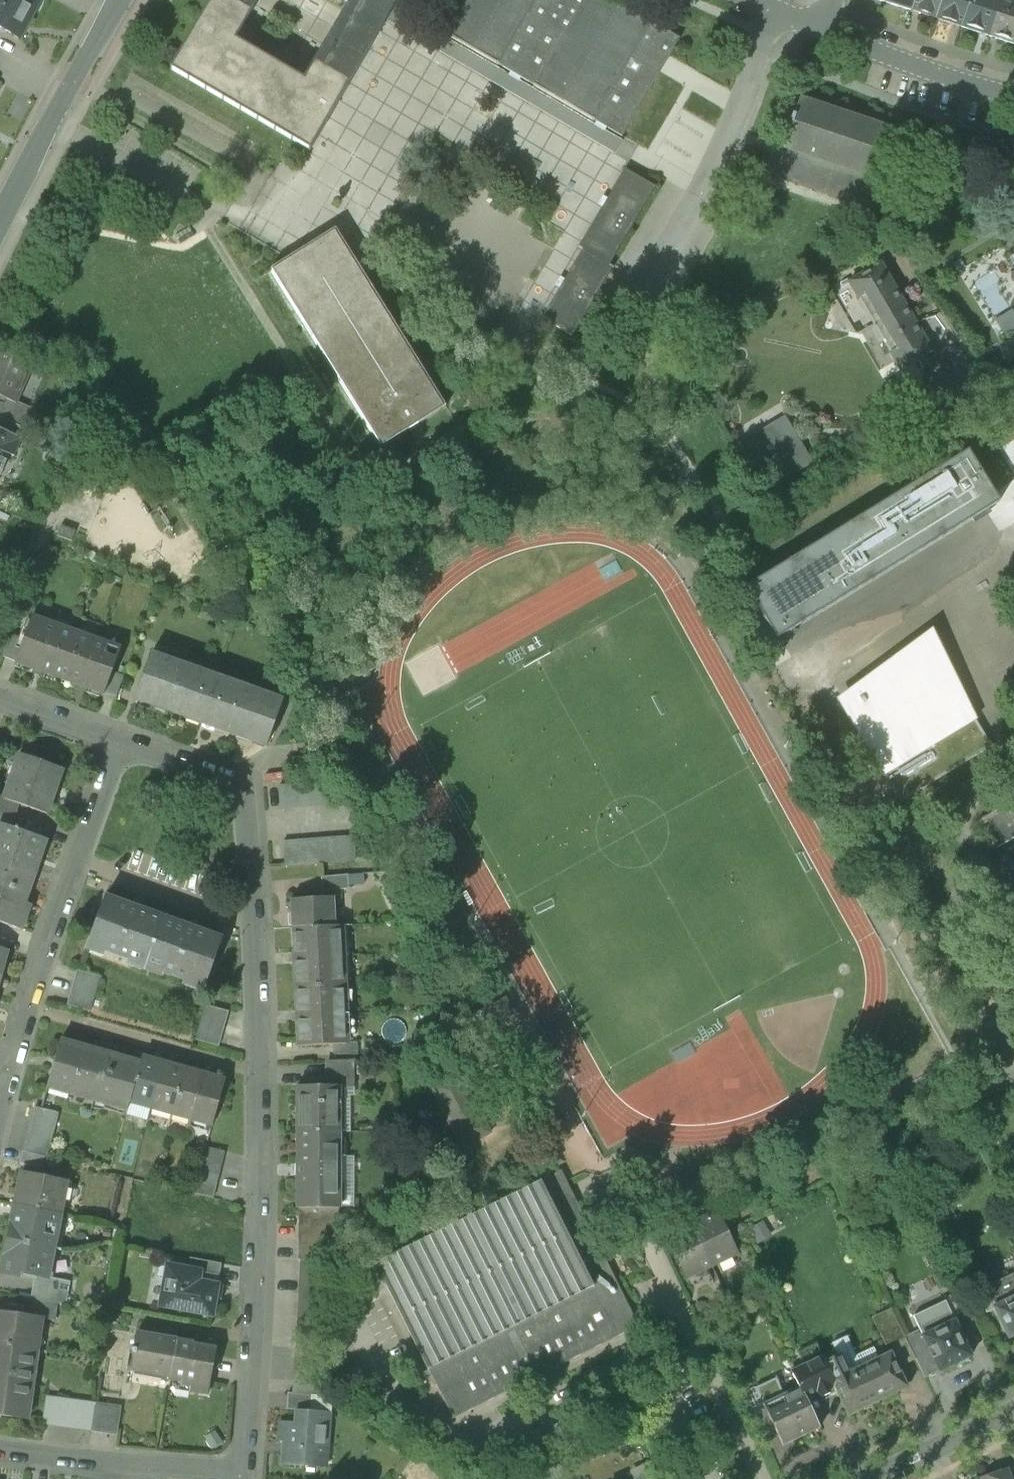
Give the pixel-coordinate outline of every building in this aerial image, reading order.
[(20,39),(41,0),(0,0),(0,28),(20,39)] [(387,22),(349,4),(304,80),(236,41),(260,0),(212,0),(170,70),(310,152),(387,22)] [(349,4),(387,22),(396,7),(400,0),(343,0),(349,4)] [(533,87),(584,0),(469,0),(448,37),(447,37),(499,67),(498,67),(533,87)] [(533,87),(594,123),(595,122),(622,138),(680,40),(652,23),(653,22),(615,0),(584,0),(533,87)] [(911,11),(915,0),(877,0),(911,11)] [(911,11),(936,19),(942,0),(915,0),(911,11)] [(936,19),(961,27),(970,0),(942,0),(936,19)] [(1000,0),(999,0),(970,0),(961,27),(988,36),(1000,0)] [(1006,2),(1000,0),(988,36),(1013,45),(1013,5),(1006,2)] [(613,154),(622,138),(595,122),(594,123),(533,87),(498,67),(499,67),(447,37),(448,37),(396,7),(387,22),(613,154)] [(775,178),(876,212),(886,183),(887,183),(904,135),(800,100),(794,117),(792,116),(790,124),(791,124),(783,148),(785,148),(777,170),(775,178)] [(543,319),(573,337),(594,302),(613,268),(609,266),(655,188),(626,170),(579,249),(583,251),(543,319)] [(271,270),(382,448),(446,408),(336,230),(271,270)] [(875,326),(901,370),(933,352),(881,264),(858,278),(884,321),(875,326)] [(849,283),(875,326),(884,321),(858,278),(849,283)] [(1001,348),(1010,366),(1013,364),(1013,342),(1001,348)] [(14,409),(17,403),(33,366),(0,351),(0,403),(14,409)] [(909,393),(926,421),(946,409),(949,406),(932,378),(929,380),(909,393)] [(23,428),(28,416),(13,410),(14,409),(0,403),(0,419),(23,428)] [(31,409),(17,403),(14,409),(13,410),(28,416),(31,409)] [(23,428),(0,419),(0,432),(22,441),(26,430),(23,428)] [(745,443),(772,487),(811,463),(784,419),(745,443)] [(0,472),(2,473),(7,462),(5,461),(8,455),(14,458),(22,441),(0,432),(0,473),(0,472)] [(968,452),(745,589),(777,640),(999,503),(968,452)] [(58,537),(72,543),(76,532),(61,527),(58,537)] [(16,663),(105,695),(105,693),(113,673),(121,649),(32,618),(24,641),(16,663)] [(836,700),(850,722),(860,716),(847,695),(891,669),(903,689),(937,668),(968,719),(973,717),(975,715),(933,629),(836,700)] [(4,658),(16,663),(24,641),(12,636),(4,658)] [(135,700),(201,723),(217,678),(151,655),(135,700)] [(850,722),(882,773),(969,720),(968,719),(937,668),(903,689),(891,669),(847,695),(860,716),(850,722)] [(105,693),(117,698),(124,677),(113,673),(105,693)] [(284,702),(217,678),(201,723),(268,747),(284,702)] [(973,717),(968,719),(969,720),(882,773),(900,803),(992,747),(973,717)] [(22,806),(47,815),(63,771),(21,755),(4,800),(22,806)] [(282,788),(284,811),(330,808),(328,785),(282,788)] [(18,817),(22,806),(4,800),(0,798),(0,811),(18,817)] [(996,850),(1013,839),(1013,800),(978,821),(996,850)] [(18,817),(0,811),(0,823),(1,824),(14,828),(18,817)] [(0,827),(0,854),(37,867),(46,840),(14,828),(1,824),(0,827)] [(287,842),(288,866),(366,862),(364,837),(287,842)] [(27,893),(37,867),(0,854),(0,884),(27,893)] [(323,878),(324,891),(349,889),(348,876),(323,878)] [(27,893),(0,884),(0,923),(20,930),(27,911),(29,905),(24,903),(27,893)] [(291,900),(292,929),(336,927),(334,897),(291,900)] [(200,992),(202,992),(221,942),(106,900),(87,950),(89,951),(91,946),(147,966),(202,986),(200,992)] [(341,927),(336,927),(292,929),(294,952),(292,952),(292,964),(294,964),(296,1011),(294,1011),(294,1023),(296,1023),(297,1047),(335,1046),(346,1045),(341,927)] [(67,1005),(89,1012),(100,978),(78,970),(67,1005)] [(196,1041),(219,1047),(229,1013),(206,1006),(196,1041)] [(128,1110),(130,1103),(141,1064),(60,1042),(47,1088),(128,1110)] [(335,1046),(335,1056),(364,1055),(364,1045),(346,1045),(335,1046)] [(130,1103),(152,1109),(164,1064),(143,1058),(141,1064),(130,1103)] [(340,1088),(364,1088),(364,1061),(326,1062),(327,1088),(340,1088)] [(152,1109),(173,1115),(185,1070),(164,1064),(152,1109)] [(225,1081),(185,1070),(173,1115),(212,1126),(225,1081)] [(432,1091),(464,1149),(486,1136),(454,1078),(432,1091)] [(298,1088),(298,1133),(340,1133),(340,1088),(327,1088),(298,1088)] [(35,1108),(24,1152),(46,1158),(57,1114),(35,1108)] [(298,1209),(299,1209),(340,1209),(340,1133),(298,1133),(298,1165),(298,1176),(298,1209)] [(201,1148),(196,1170),(220,1176),(225,1154),(201,1148)] [(43,1170),(46,1158),(24,1152),(21,1164),(43,1170)] [(196,1170),(193,1182),(217,1188),(220,1176),(196,1170)] [(431,1370),(429,1371),(454,1419),(639,1326),(561,1171),(540,1182),(594,1288),(591,1289),(431,1369),(431,1370)] [(23,1173),(16,1205),(61,1214),(68,1182),(23,1173)] [(594,1288),(540,1182),(540,1181),(537,1182),(538,1183),(378,1263),(377,1263),(375,1264),(429,1371),(431,1370),(431,1369),(591,1289),(594,1288)] [(214,1199),(217,1188),(193,1182),(190,1193),(214,1199)] [(54,1249),(61,1214),(16,1205),(9,1240),(54,1249)] [(340,1226),(340,1209),(299,1209),(299,1226),(326,1226),(340,1226)] [(667,1238),(686,1277),(737,1253),(718,1214),(667,1238)] [(763,1222),(749,1230),(758,1245),(772,1237),(763,1222)] [(299,1226),(299,1236),(326,1238),(326,1226),(299,1226)] [(325,1250),(326,1238),(299,1236),(299,1248),(325,1250)] [(48,1278),(54,1249),(9,1240),(2,1274),(21,1278),(22,1274),(35,1277),(48,1279),(48,1278)] [(324,1262),(325,1250),(299,1248),(299,1261),(300,1261),(324,1262)] [(218,1286),(222,1264),(190,1258),(188,1270),(200,1272),(198,1283),(218,1286)] [(321,1319),(324,1262),(300,1261),(296,1348),(320,1349),(320,1342),(321,1319)] [(161,1306),(212,1315),(218,1286),(198,1283),(200,1272),(188,1270),(168,1267),(161,1306)] [(995,1310),(994,1307),(1013,1297),(1013,1275),(977,1292),(987,1313),(995,1310)] [(35,1277),(32,1299),(58,1304),(66,1305),(70,1282),(48,1278),(48,1279),(35,1277)] [(957,1293),(944,1299),(945,1302),(946,1301),(953,1318),(967,1311),(957,1293)] [(994,1307),(995,1310),(1009,1339),(1013,1337),(1013,1297),(994,1307)] [(55,1321),(58,1304),(32,1299),(30,1315),(42,1317),(42,1319),(54,1321),(55,1321)] [(922,1336),(955,1320),(953,1318),(946,1301),(945,1302),(913,1317),(920,1331),(922,1336)] [(872,1318),(889,1354),(891,1353),(896,1351),(893,1345),(906,1339),(905,1337),(891,1309),(872,1318)] [(967,1311),(953,1318),(955,1320),(959,1329),(977,1320),(972,1309),(967,1311)] [(37,1351),(42,1319),(42,1317),(30,1315),(29,1315),(0,1311),(0,1345),(37,1351)] [(931,1353),(940,1372),(972,1357),(967,1347),(970,1346),(962,1329),(960,1330),(959,1329),(955,1320),(922,1336),(931,1353)] [(906,1339),(916,1360),(931,1353),(922,1336),(920,1331),(905,1337),(906,1339)] [(132,1370),(171,1377),(177,1342),(138,1335),(134,1355),(135,1355),(132,1370)] [(849,1373),(862,1367),(856,1356),(847,1336),(832,1344),(838,1357),(841,1355),(849,1373)] [(898,1369),(916,1360),(906,1339),(893,1345),(896,1351),(891,1353),(898,1369)] [(178,1340),(177,1342),(171,1377),(182,1379),(181,1385),(191,1387),(190,1393),(208,1396),(217,1349),(193,1344),(194,1343),(178,1340)] [(797,1353),(804,1366),(823,1357),(817,1344),(797,1353)] [(37,1351),(0,1345),(0,1415),(27,1419),(30,1399),(25,1398),(29,1369),(34,1370),(37,1351)] [(874,1348),(856,1356),(862,1367),(879,1359),(874,1348)] [(862,1367),(878,1401),(907,1388),(898,1369),(891,1353),(889,1354),(879,1359),(862,1367)] [(931,1353),(916,1360),(925,1379),(940,1372),(931,1353)] [(830,1387),(835,1385),(833,1381),(849,1373),(841,1355),(838,1357),(825,1363),(823,1357),(804,1366),(791,1372),(798,1387),(800,1387),(806,1399),(817,1394),(823,1398),(830,1394),(830,1387)] [(862,1367),(849,1373),(833,1381),(835,1385),(849,1415),(878,1401),(862,1367)] [(756,1389),(766,1410),(765,1411),(785,1401),(782,1395),(783,1395),(775,1379),(756,1389)] [(317,1395),(317,1383),(294,1381),(293,1394),(313,1395),(317,1395)] [(775,1430),(783,1446),(820,1429),(806,1399),(800,1387),(798,1387),(783,1395),(782,1395),(785,1401),(765,1411),(775,1430)] [(744,1394),(754,1415),(766,1410),(756,1389),(744,1394)] [(311,1411),(313,1395),(293,1394),(289,1394),(287,1410),(297,1411),(311,1411)] [(45,1422),(81,1427),(84,1403),(48,1398),(45,1422)] [(81,1427),(93,1429),(96,1404),(84,1403),(81,1427)] [(120,1408),(96,1404),(93,1429),(117,1432),(120,1408)] [(754,1415),(764,1435),(775,1430),(765,1411),(766,1410),(754,1415)] [(283,1466),(319,1468),(321,1446),(327,1446),(329,1413),(311,1411),(297,1411),(296,1423),(280,1422),(278,1442),(285,1443),(283,1466)] [(664,1478),(657,1461),(632,1472),(635,1478),(661,1478),(664,1478)]
